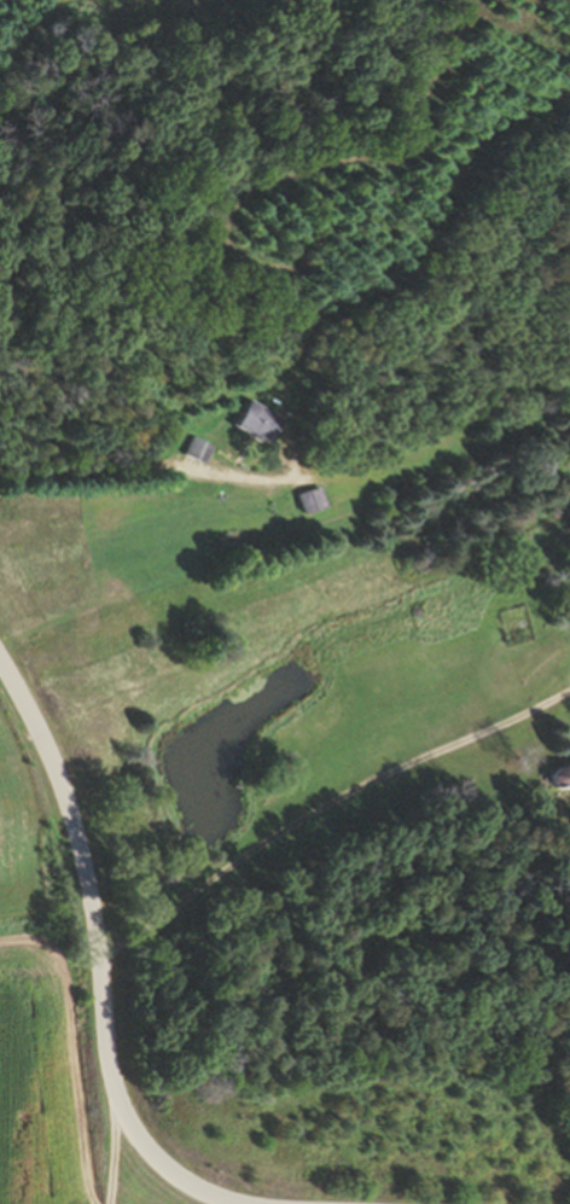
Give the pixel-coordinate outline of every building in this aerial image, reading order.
[(229,427),(262,445),(277,417),(243,399),(229,427)] [(213,447),(192,435),(182,454),(202,465),(213,447)] [(324,507),(318,487),(295,493),(301,514),(324,507)] [(544,766),(547,789),(569,787),(569,763),(544,766)]
